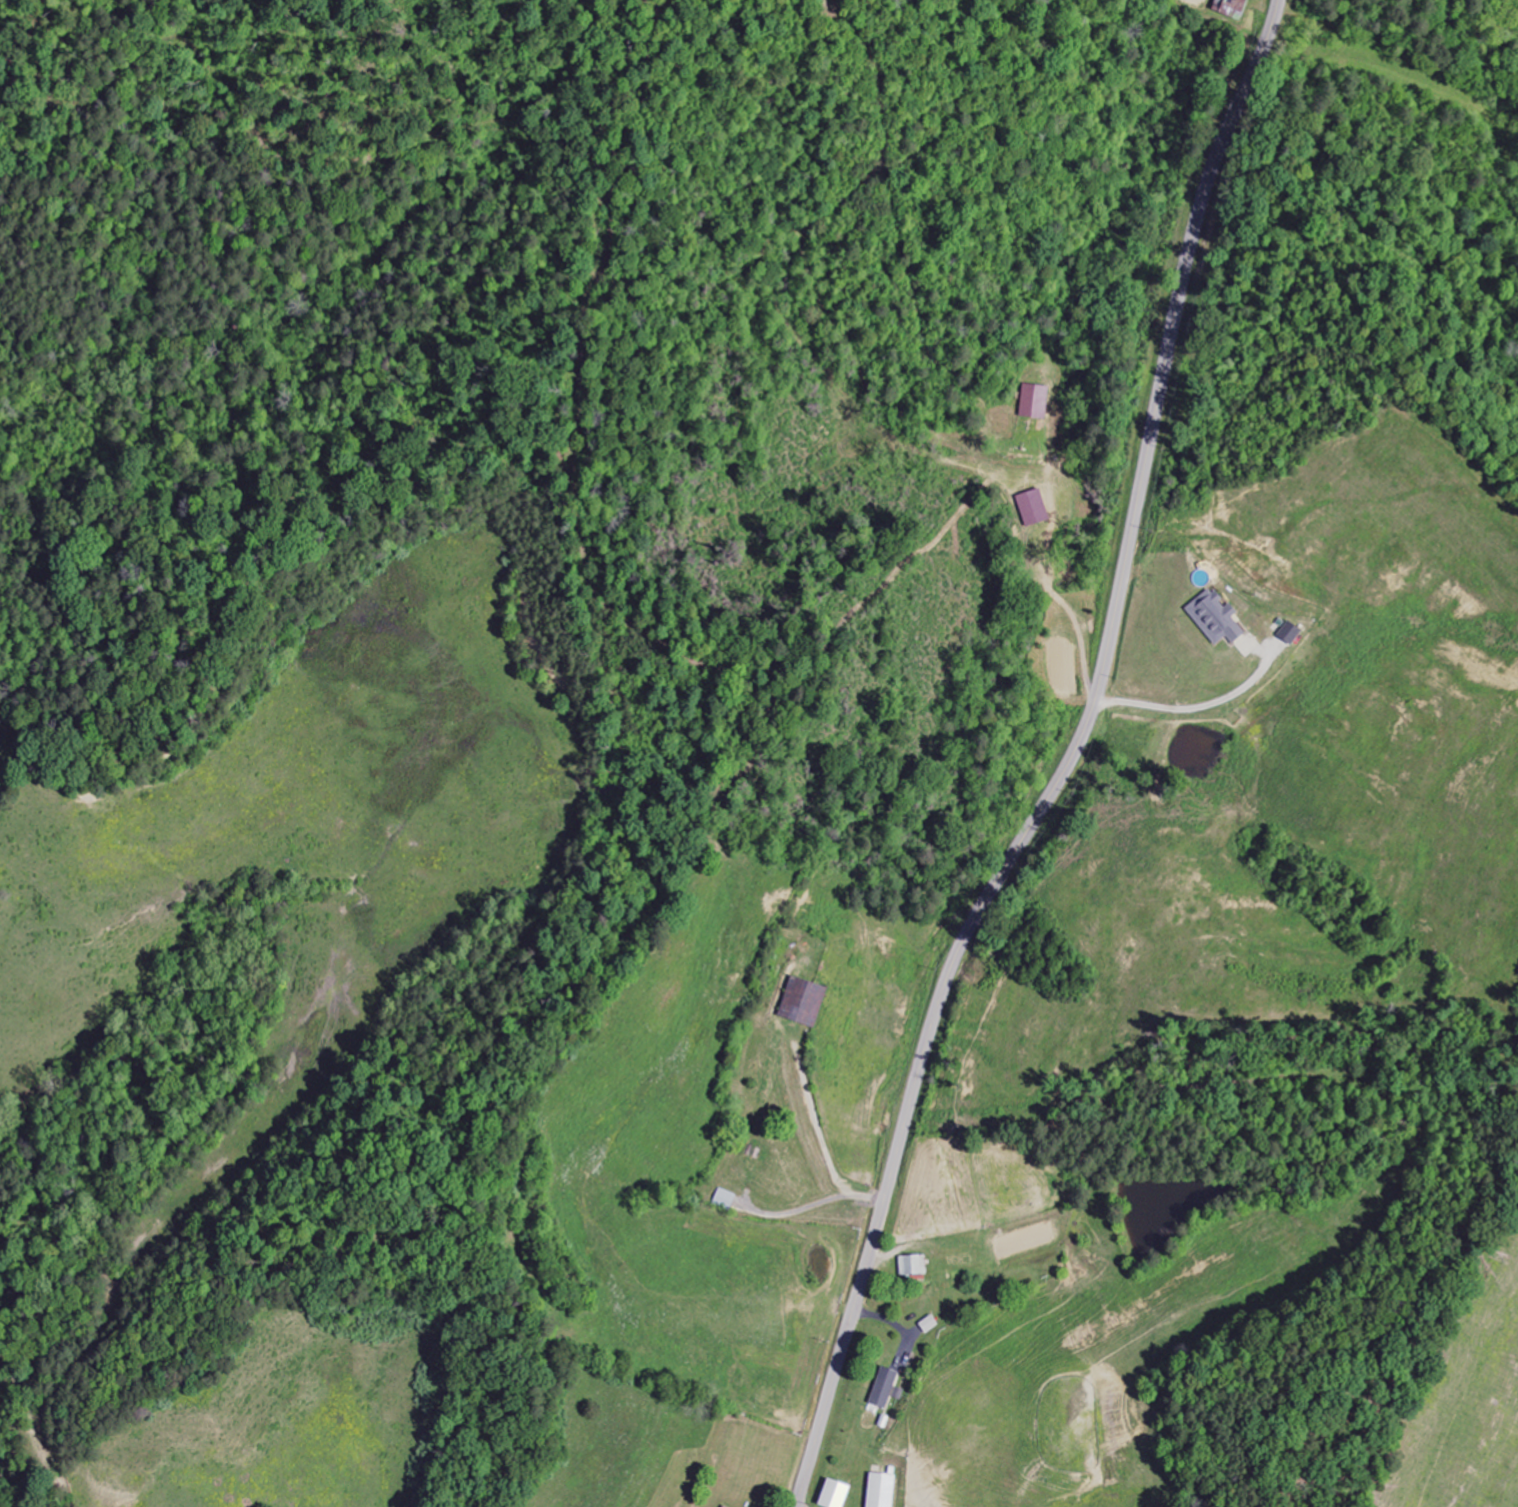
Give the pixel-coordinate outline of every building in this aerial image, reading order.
[(1248,0),(1216,0),(1212,11),(1240,21),(1248,0)] [(1021,417),(1046,418),(1047,386),(1022,385),(1021,417)] [(1026,527),(1049,518),(1039,488),(1015,497),(1026,527)] [(1213,646),(1226,636),(1231,643),(1244,634),(1231,616),(1236,613),(1229,603),(1224,606),(1210,588),(1184,608),(1213,646)] [(1301,630),(1286,621),(1277,636),(1292,645),(1301,630)] [(826,987),(790,976),(777,1017),(814,1028),(826,987)] [(898,1256),(899,1275),(926,1275),(925,1255),(898,1256)] [(869,1404),(886,1409),(890,1393),(893,1394),(899,1372),(880,1366),(869,1404)] [(896,1476),(870,1473),(865,1506),(892,1506),(896,1476)] [(821,1506),(842,1506),(849,1486),(826,1478),(817,1505),(821,1506)]
